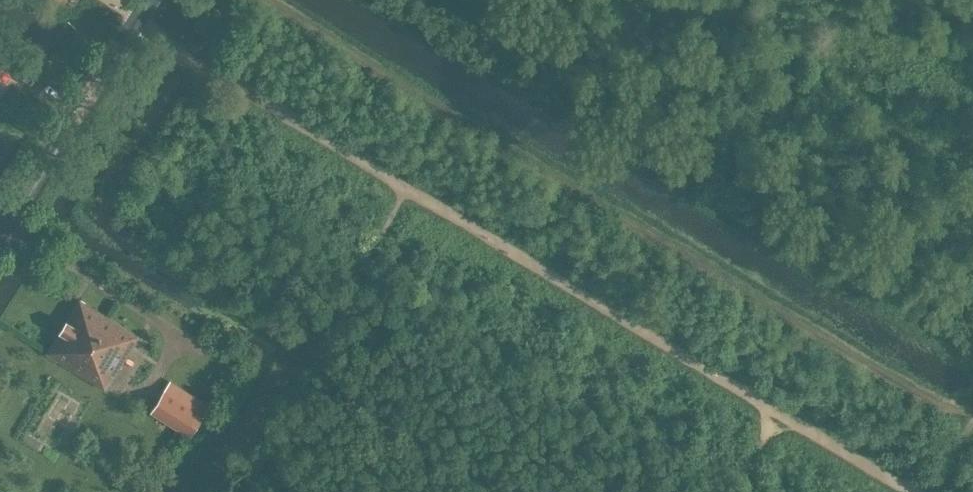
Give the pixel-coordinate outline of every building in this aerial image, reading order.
[(106,390),(141,335),(79,296),(46,351),(106,390)] [(164,388),(151,410),(191,434),(204,413),(164,388)]
